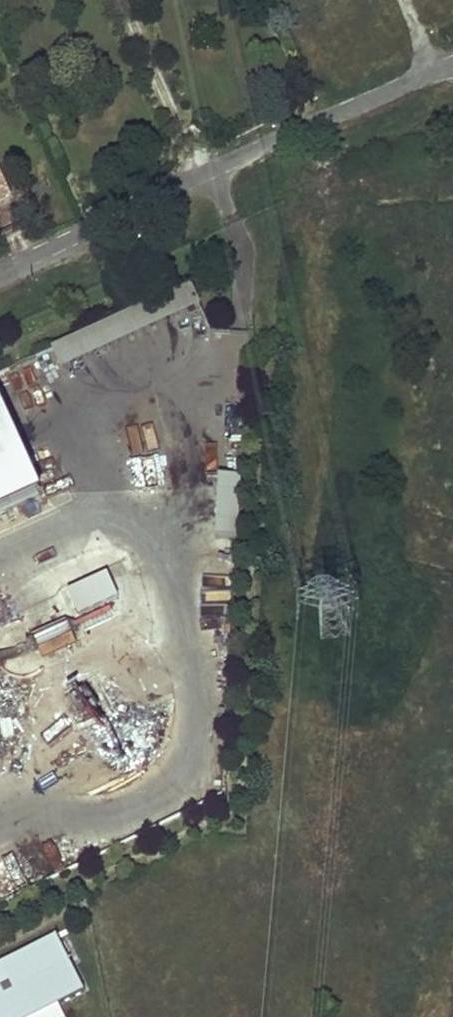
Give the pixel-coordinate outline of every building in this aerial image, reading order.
[(9,195),(0,175),(0,199),(9,195)] [(200,309),(191,288),(53,351),(63,372),(200,309)] [(39,496),(0,411),(0,514),(39,496)] [(243,429),(224,428),(220,490),(239,492),(243,429)] [(239,541),(238,522),(221,522),(222,541),(239,541)] [(93,632),(83,611),(37,633),(46,653),(93,632)] [(62,940),(70,936),(68,931),(0,965),(0,1016),(67,1016),(61,1005),(88,992),(62,940)]
